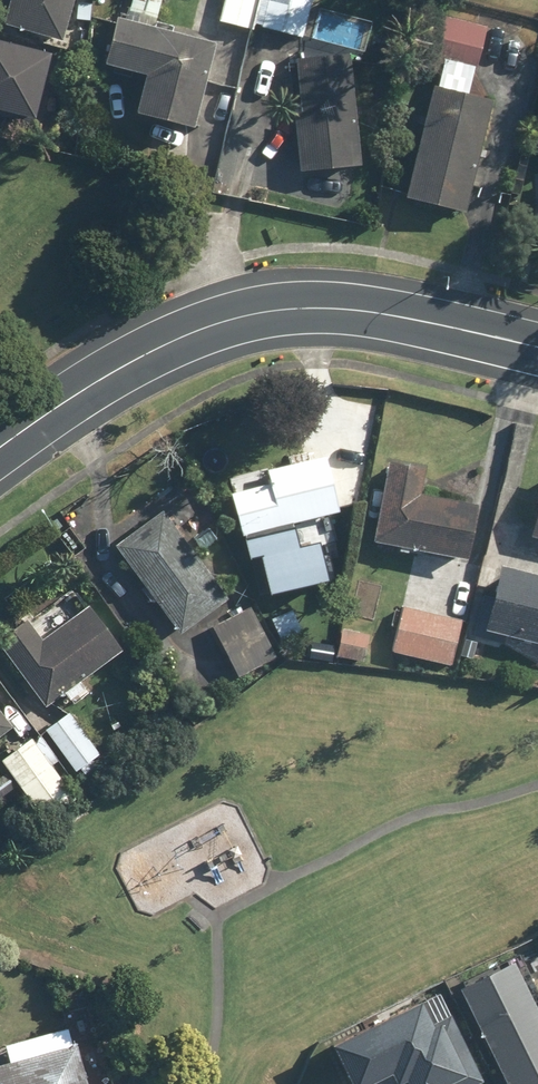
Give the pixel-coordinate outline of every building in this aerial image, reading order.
[(5,24),(65,41),(76,0),(12,0),(5,24)] [(216,43),(156,28),(163,1),(157,0),(133,0),(127,24),(116,21),(106,63),(147,73),(137,115),(194,130),(216,43)] [(263,0),(228,0),(222,25),(256,32),(263,0)] [(256,32),(308,44),(317,0),(263,0),(256,32)] [(487,24),(432,11),(414,80),(469,94),(487,24)] [(50,52),(0,41),(0,112),(36,119),(50,52)] [(354,52),(284,58),(296,206),(366,200),(354,52)] [(466,214),(492,99),(434,86),(408,201),(466,214)] [(230,492),(242,539),(247,558),(259,555),(269,594),(330,579),(320,539),(298,545),(294,526),(343,513),(327,450),(282,461),(286,478),(230,492)] [(423,464),(386,459),(375,538),(402,541),(401,546),(471,555),(478,502),(450,498),(451,488),(433,485),(432,494),(420,492),(423,464)] [(160,506),(114,541),(182,628),(227,593),(160,506)] [(382,542),(354,539),(349,583),(378,586),(382,542)] [(494,563),(477,628),(537,643),(537,574),(494,563)] [(0,631),(0,650),(46,703),(61,690),(72,704),(90,689),(81,678),(120,645),(85,604),(47,636),(25,610),(0,631)] [(252,605),(212,624),(237,676),(276,657),(252,605)] [(465,618),(401,605),(391,652),(455,666),(465,618)] [(292,606),(270,615),(281,642),(303,633),(292,606)] [(371,631),(337,629),(336,658),(370,660),(371,631)] [(71,706),(46,725),(86,778),(111,759),(71,706)] [(0,709),(0,737),(14,724),(0,709)] [(0,757),(0,760),(48,823),(79,800),(29,735),(0,757)] [(458,988),(507,1083),(537,1083),(537,1011),(512,960),(458,988)] [(422,992),(330,1040),(353,1083),(367,1083),(390,1072),(396,1083),(408,1083),(410,1083),(411,1083),(445,1083),(443,1081),(466,1069),(439,1017),(436,1018),(422,992)] [(77,1042),(0,1060),(0,1083),(86,1083),(77,1042)]
